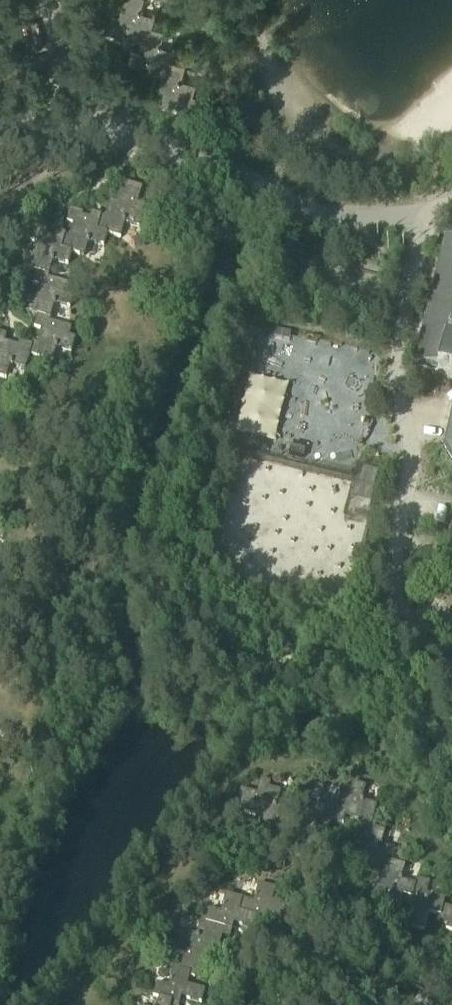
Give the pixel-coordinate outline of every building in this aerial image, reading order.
[(121,1),(117,15),(110,13),(107,26),(120,29),(120,27),(128,29),(126,35),(137,37),(138,35),(141,36),(137,50),(130,48),(127,61),(140,64),(141,62),(148,64),(147,67),(161,70),(156,90),(162,92),(159,104),(163,105),(161,114),(177,118),(181,101),(190,103),(195,81),(180,77),(183,63),(170,60),(174,45),(157,41),(161,26),(151,24),(154,12),(140,9),(142,0),(117,0),(121,1)] [(6,383),(9,370),(27,373),(30,361),(54,366),(58,354),(71,357),(76,342),(69,340),(71,331),(49,325),(54,309),(70,313),(74,300),(67,298),(69,289),(48,283),(53,266),(68,270),(72,259),(85,262),(89,247),(106,252),(110,240),(120,243),(125,228),(140,233),(143,221),(150,223),(152,213),(138,209),(143,192),(126,188),(123,195),(119,194),(116,208),(109,206),(106,221),(91,218),(90,223),(82,222),(83,218),(69,215),(66,227),(72,229),(69,243),(66,242),(66,240),(55,238),(54,242),(47,241),(48,237),(34,233),(30,248),(36,249),(34,260),(28,259),(26,275),(34,276),(31,291),(37,292),(35,304),(29,303),(27,317),(36,319),(33,333),(39,334),(36,352),(4,347),(6,338),(0,337),(0,382),(6,383)] [(444,243),(437,275),(424,326),(421,340),(414,369),(451,387),(451,245),(444,243)] [(444,446),(442,453),(451,469),(451,413),(444,446)] [(236,805),(245,807),(243,815),(256,818),(254,824),(298,835),(301,825),(328,833),(330,822),(343,826),(344,818),(358,822),(357,827),(361,828),(358,840),(362,841),(358,854),(351,853),(348,866),(360,869),(361,866),(369,868),(368,874),(378,877),(379,874),(382,875),(379,889),(372,887),(368,901),(381,904),(382,902),(390,904),(388,910),(398,912),(400,906),(415,910),(410,929),(423,933),(428,914),(437,916),(435,922),(447,925),(445,930),(451,932),(451,910),(443,907),(445,901),(426,896),(427,893),(424,892),(427,883),(416,881),(415,887),(401,883),(405,868),(392,864),(395,852),(380,848),(384,832),(370,828),(376,806),(361,802),(365,787),(352,783),(350,790),(341,788),(336,809),(318,805),(322,790),(309,786),(308,793),(299,790),(293,813),(276,808),(280,792),(269,789),(271,783),(259,780),(256,794),(240,790),(236,805)] [(181,999),(201,1004),(205,990),(187,986),(189,977),(194,978),(195,972),(201,974),(205,957),(211,959),(215,944),(220,946),(222,938),(230,940),(233,925),(253,930),(254,927),(262,930),(266,915),(286,920),(289,907),(272,902),(274,889),(257,885),(253,901),(224,895),(220,913),(208,910),(205,922),(200,921),(197,935),(181,932),(178,943),(172,942),(169,952),(184,955),(180,971),(172,969),(168,988),(155,985),(152,998),(157,1000),(156,1004),(179,1004),(181,999)]
